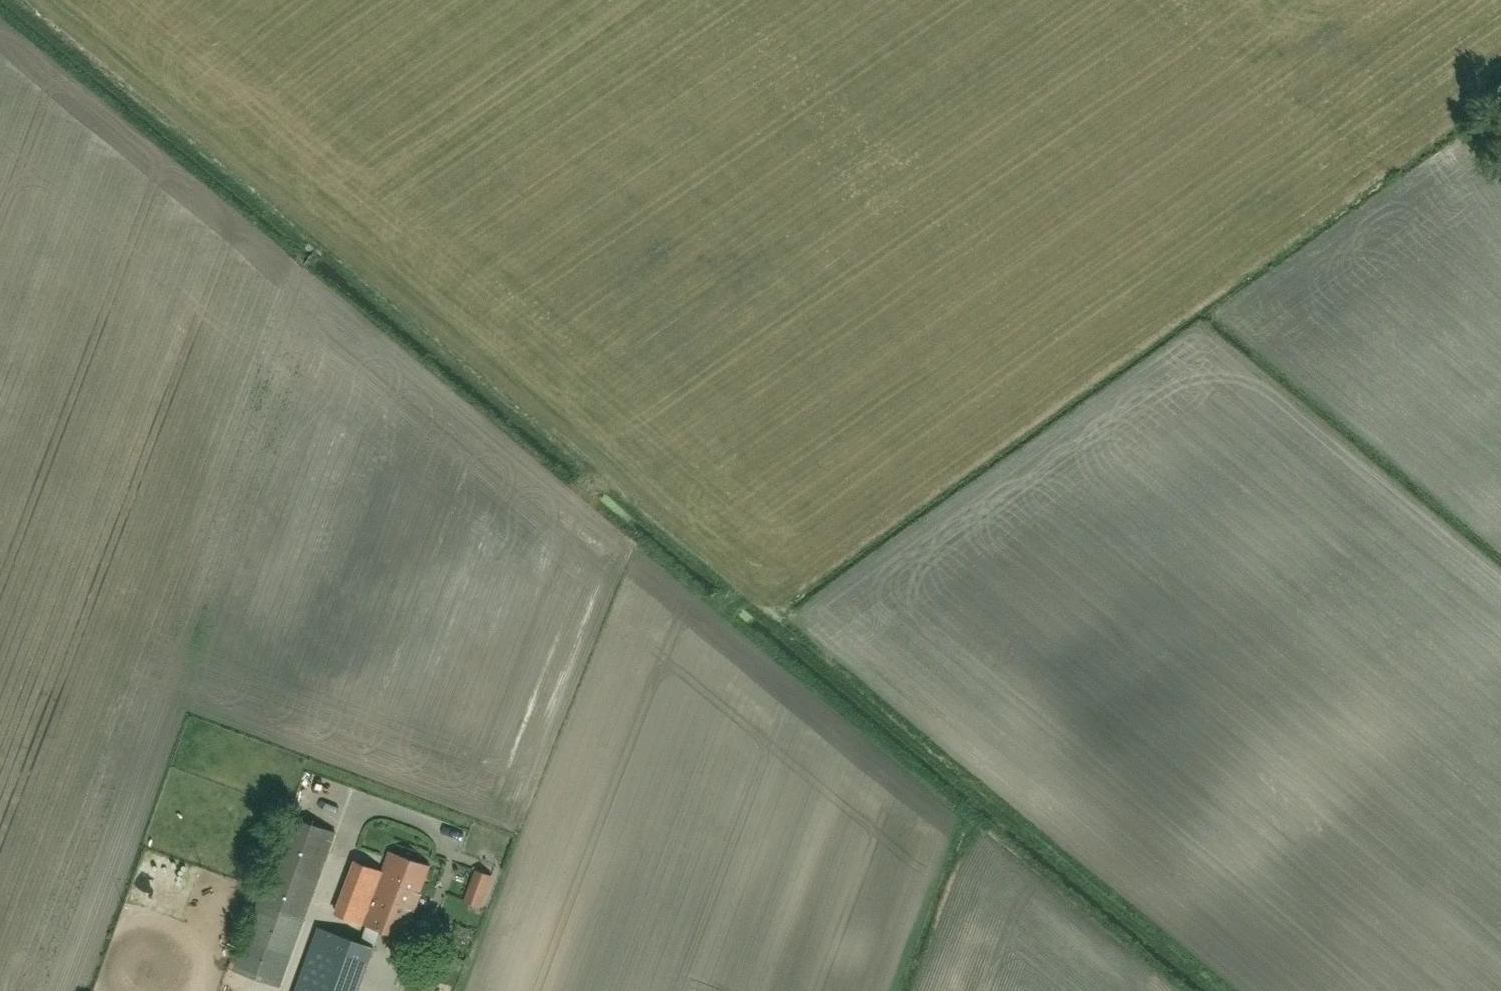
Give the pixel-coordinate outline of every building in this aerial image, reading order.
[(279,986),(335,832),(290,815),(234,970),(279,986)] [(402,939),(430,867),(390,852),(382,872),(355,861),(341,898),(368,909),(362,924),(402,939)] [(481,907),(491,876),(475,871),(464,901),(481,907)] [(374,948),(318,926),(295,990),(359,990),(374,948)]
